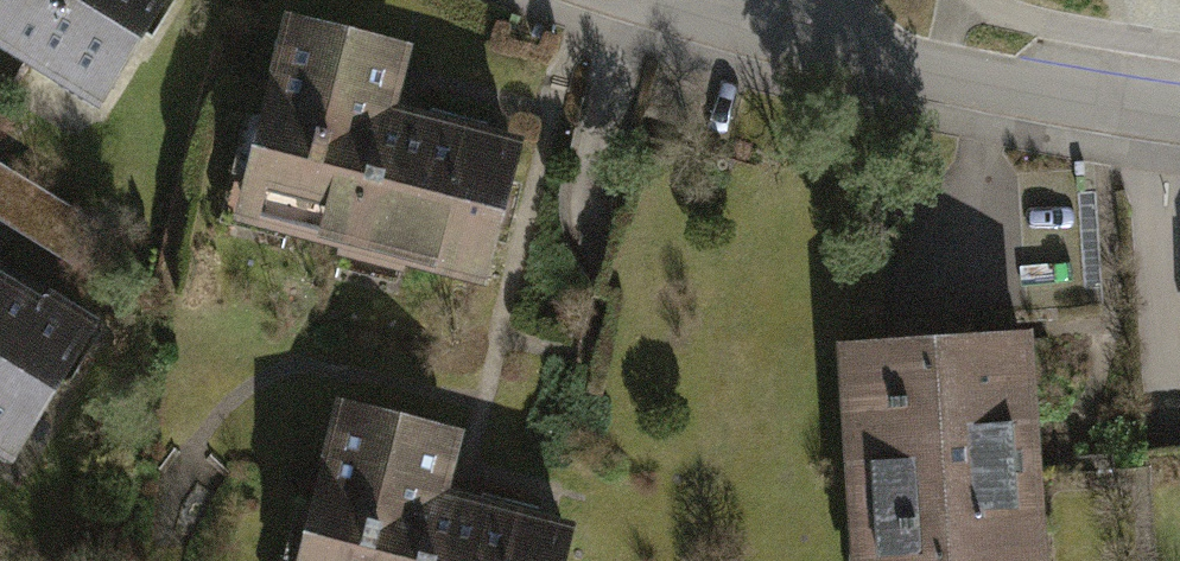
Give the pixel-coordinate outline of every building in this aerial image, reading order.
[(25,86),(78,0),(0,0),(0,71),(25,86)] [(98,131),(179,0),(78,0),(25,86),(98,131)] [(230,232),(493,295),(529,147),(414,120),(430,52),(281,17),(230,232)] [(0,165),(0,223),(75,269),(101,227),(0,165)] [(38,281),(0,258),(0,343),(38,281)] [(20,478),(113,328),(38,281),(0,343),(0,466),(20,478)] [(846,345),(857,560),(1056,560),(1044,335),(846,345)] [(576,527),(458,499),(473,438),(333,404),(295,560),(568,560),(576,527)]
